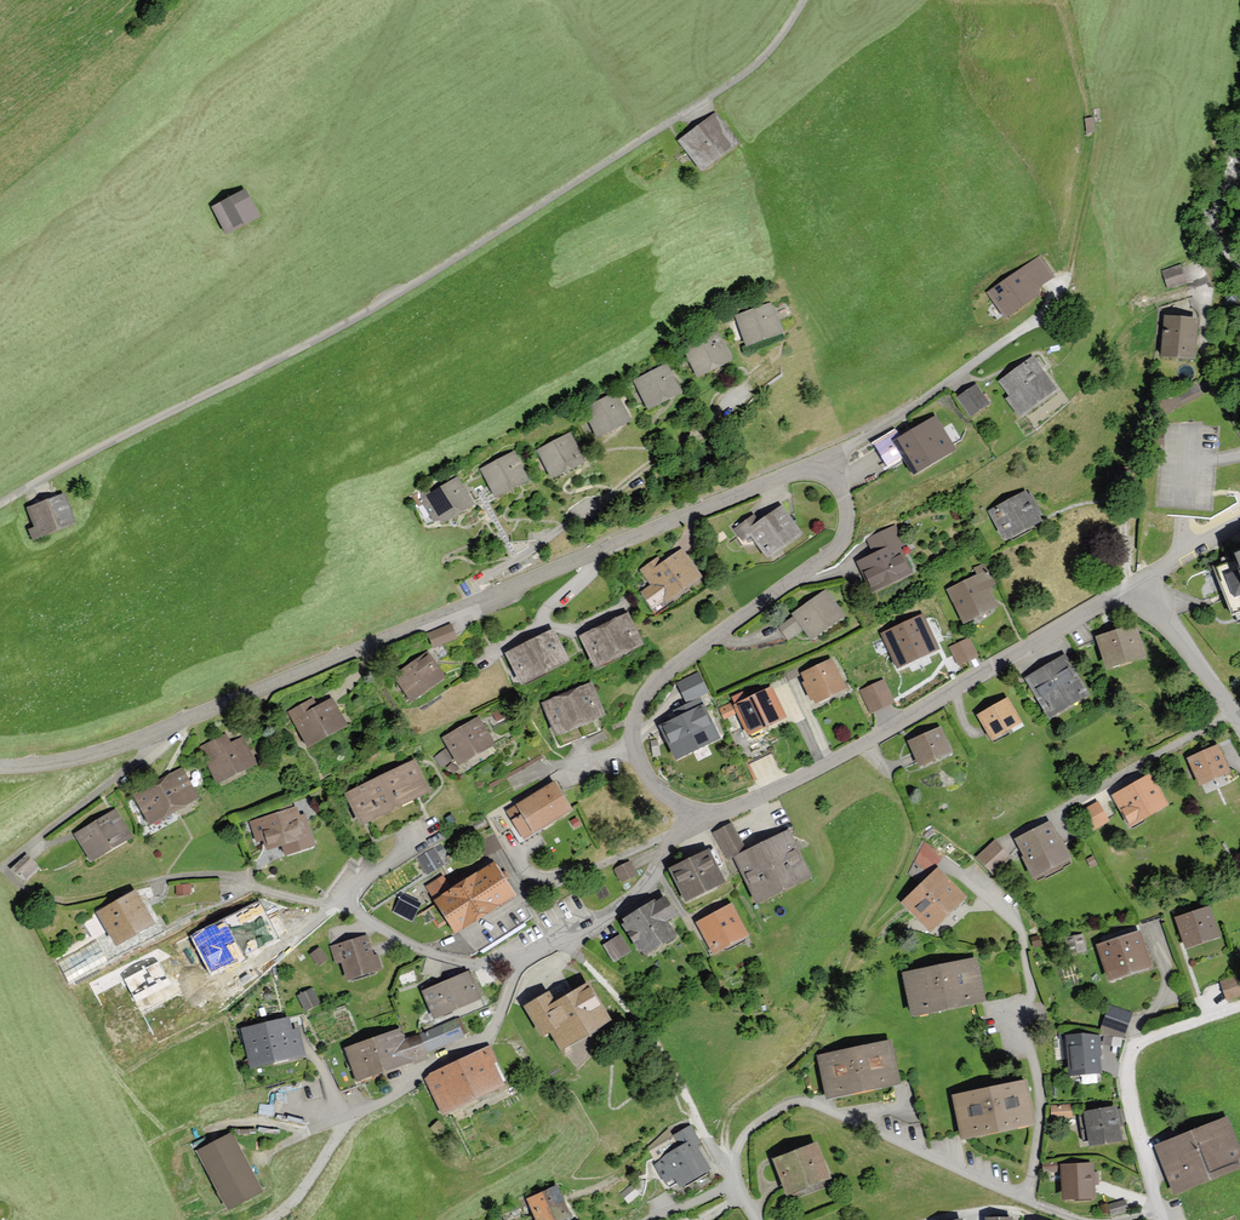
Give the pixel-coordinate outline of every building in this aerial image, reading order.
[(681,141),(701,169),(736,143),(716,116),(681,141)] [(214,208),(226,231),(258,215),(245,191),(214,208)] [(1052,277),(1039,258),(989,292),(1005,317),(1040,293),(1036,287),(1052,277)] [(1187,282),(1181,264),(1161,271),(1167,288),(1187,282)] [(1237,304),(1237,293),(1226,293),(1226,304),(1237,304)] [(736,316),(746,343),(781,330),(770,303),(736,316)] [(1165,316),(1162,354),(1194,357),(1198,319),(1165,316)] [(684,352),(697,376),(730,357),(716,333),(684,352)] [(1031,358),(1002,381),(1014,397),(1009,401),(1020,415),(1054,388),(1031,358)] [(634,382),(648,408),(680,390),(666,365),(634,382)] [(975,386),(958,398),(971,416),(988,403),(975,386)] [(583,411),(598,436),(629,419),(614,393),(583,411)] [(954,449),(936,418),(900,439),(895,431),(874,443),(888,466),(908,454),(918,470),(954,449)] [(537,451),(551,477),(583,460),(569,434),(537,451)] [(481,470),(496,496),(527,479),(512,453),(481,470)] [(422,498),(438,524),(472,504),(456,478),(422,498)] [(990,512),(1005,539),(1041,519),(1026,492),(990,512)] [(62,495),(29,508),(37,528),(31,531),(34,537),(73,521),(62,495)] [(802,534),(783,506),(759,522),(754,515),(735,528),(743,540),(752,535),(767,557),(802,534)] [(858,562),(872,590),(911,571),(899,547),(903,545),(894,526),(867,539),(874,554),(858,562)] [(654,610),(701,576),(683,550),(663,564),(659,558),(642,570),(652,586),(642,593),(654,610)] [(1214,562),(1237,622),(1239,621),(1239,552),(1214,562)] [(975,569),(978,576),(949,589),(964,621),(996,607),(986,586),(994,583),(985,564),(975,569)] [(803,628),(811,639),(843,615),(825,591),(793,615),(794,617),(780,628),(788,639),(803,628)] [(581,636),(595,665),(640,644),(627,614),(581,636)] [(884,633),(899,665),(936,648),(921,616),(884,633)] [(454,637),(450,625),(428,634),(433,646),(454,637)] [(1099,638),(1107,666),(1144,655),(1136,627),(1099,638)] [(507,653),(521,681),(566,658),(552,631),(507,653)] [(977,656),(969,639),(951,648),(959,665),(977,656)] [(396,675),(412,699),(443,677),(427,654),(396,675)] [(1064,657),(1027,679),(1050,716),(1086,694),(1064,657)] [(802,673),(816,702),(844,688),(830,660),(802,673)] [(708,691),(698,672),(676,683),(686,702),(708,691)] [(893,702),(883,681),(862,692),(872,712),(893,702)] [(543,703),(556,733),(603,714),(590,684),(543,703)] [(736,704),(749,732),(784,715),(770,688),(736,704)] [(660,725),(676,757),(719,736),(700,698),(685,706),(674,711),(677,717),(660,725)] [(289,711),(308,745),(345,724),(331,700),(317,708),(312,699),(289,711)] [(980,716),(992,737),(1018,722),(1007,701),(980,716)] [(444,738),(458,762),(492,743),(477,718),(444,738)] [(909,741),(920,764),(950,751),(940,727),(909,741)] [(200,748),(216,782),(255,763),(243,738),(230,745),(225,736),(200,748)] [(1190,760),(1200,782),(1229,769),(1219,747),(1190,760)] [(445,748),(434,753),(440,766),(451,761),(445,748)] [(348,793),(362,822),(428,790),(413,761),(348,793)] [(143,808),(150,821),(196,796),(188,783),(181,770),(136,795),(143,808)] [(1203,784),(1206,791),(1227,782),(1223,774),(1203,784)] [(1115,796),(1130,824),(1165,805),(1151,777),(1115,796)] [(507,811),(524,840),(574,809),(556,781),(507,811)] [(1107,821),(1097,803),(1083,812),(1093,829),(1107,821)] [(295,808),(251,822),(257,841),(264,838),(267,848),(283,843),(286,853),(313,845),(304,815),(298,817),(295,808)] [(75,834),(90,859),(130,836),(115,810),(75,834)] [(1049,823),(1018,838),(1036,874),(1067,859),(1049,823)] [(731,824),(715,833),(728,857),(744,848),(731,824)] [(736,859),(757,900),(808,875),(787,834),(736,859)] [(979,857),(993,871),(1009,856),(995,841),(979,857)] [(436,845),(417,854),(426,873),(445,864),(436,845)] [(672,870),(687,899),(723,880),(708,851),(672,870)] [(12,870),(23,881),(37,867),(26,856),(12,870)] [(615,867),(622,880),(637,872),(630,860),(615,867)] [(427,884),(455,932),(517,897),(497,862),(452,888),(444,874),(427,884)] [(904,902),(930,929),(963,897),(937,871),(904,902)] [(136,891),(98,912),(116,943),(153,923),(136,891)] [(413,919),(419,907),(400,897),(394,909),(413,919)] [(675,912),(667,898),(655,905),(653,902),(624,919),(644,953),(674,935),(665,919),(675,912)] [(258,900),(189,936),(209,976),(279,938),(258,900)] [(698,922),(713,951),(745,935),(729,905),(698,922)] [(1178,918),(1187,947),(1216,937),(1207,908),(1178,918)] [(337,945),(350,978),(383,966),(370,932),(337,945)] [(1100,945),(1110,978),(1150,965),(1140,932),(1119,939),(1100,945)] [(618,936),(604,945),(615,961),(629,951),(618,936)] [(318,963),(328,958),(321,946),(311,952),(318,963)] [(975,961),(905,974),(912,1012),(983,998),(975,961)] [(425,992),(435,1016),(479,997),(469,973),(425,992)] [(1227,999),(1239,995),(1239,985),(1238,977),(1222,982),(1227,999)] [(549,990),(522,1007),(541,1038),(551,1034),(561,1052),(612,1020),(588,980),(556,1000),(549,990)] [(314,987),(298,992),(303,1009),(319,1004),(314,987)] [(1110,1004),(1102,1024),(1125,1033),(1133,1013),(1110,1004)] [(426,1033),(433,1048),(465,1035),(459,1019),(426,1033)] [(286,1020),(243,1029),(251,1067),(303,1055),(298,1030),(289,1032),(286,1020)] [(347,1049),(357,1079),(413,1060),(412,1058),(424,1054),(417,1037),(404,1041),(400,1030),(347,1049)] [(1069,1037),(1071,1073),(1100,1071),(1098,1035),(1069,1037)] [(820,1057),(828,1096),(899,1081),(891,1042),(820,1057)] [(456,1063),(427,1077),(442,1111),(501,1083),(492,1064),(496,1062),(490,1047),(456,1063)] [(955,1097),(963,1138),(1031,1123),(1023,1083),(955,1097)] [(1050,1115),(1071,1115),(1071,1102),(1050,1103),(1050,1115)] [(1086,1113),(1091,1145),(1121,1140),(1115,1108),(1086,1113)] [(1158,1147),(1176,1191),(1239,1165),(1239,1154),(1226,1120),(1158,1147)] [(710,1168),(688,1129),(677,1136),(684,1148),(656,1164),(666,1181),(675,1177),(680,1185),(710,1168)] [(201,1151),(228,1203),(261,1187),(234,1135),(201,1151)] [(774,1160),(787,1194),(829,1178),(815,1144),(774,1160)] [(1062,1165),(1064,1198),(1093,1197),(1093,1183),(1092,1164),(1062,1165)] [(530,1200),(539,1219),(560,1219),(572,1215),(559,1186),(530,1200)]
